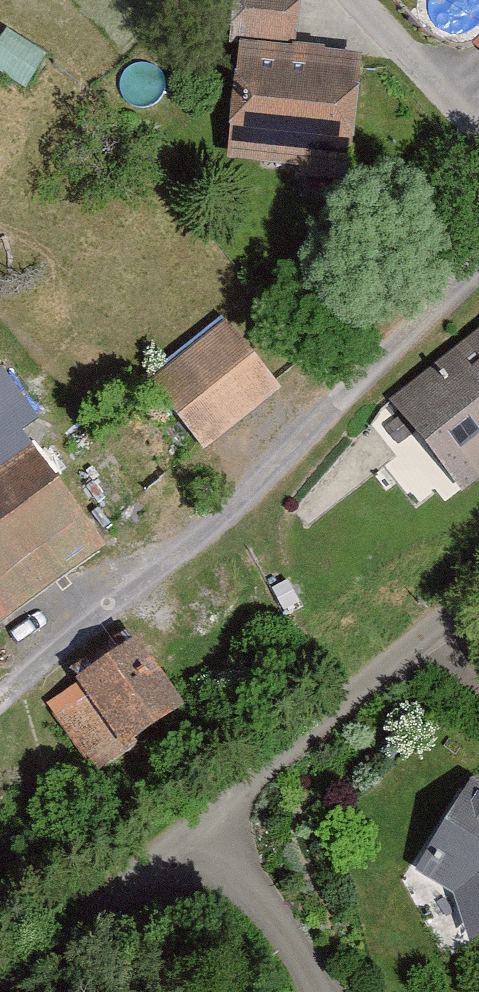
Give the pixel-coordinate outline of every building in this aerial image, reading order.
[(220,153),(351,166),(362,51),(295,45),(299,0),(235,0),(220,153)] [(393,398),(464,485),(478,473),(478,329),(393,398)] [(220,332),(144,392),(203,466),(279,406),(220,332)] [(0,389),(0,626),(111,550),(0,389)] [(177,733),(131,653),(31,710),(78,790),(177,733)] [(415,870),(453,893),(470,940),(478,937),(478,783),(472,778),(415,870)]
